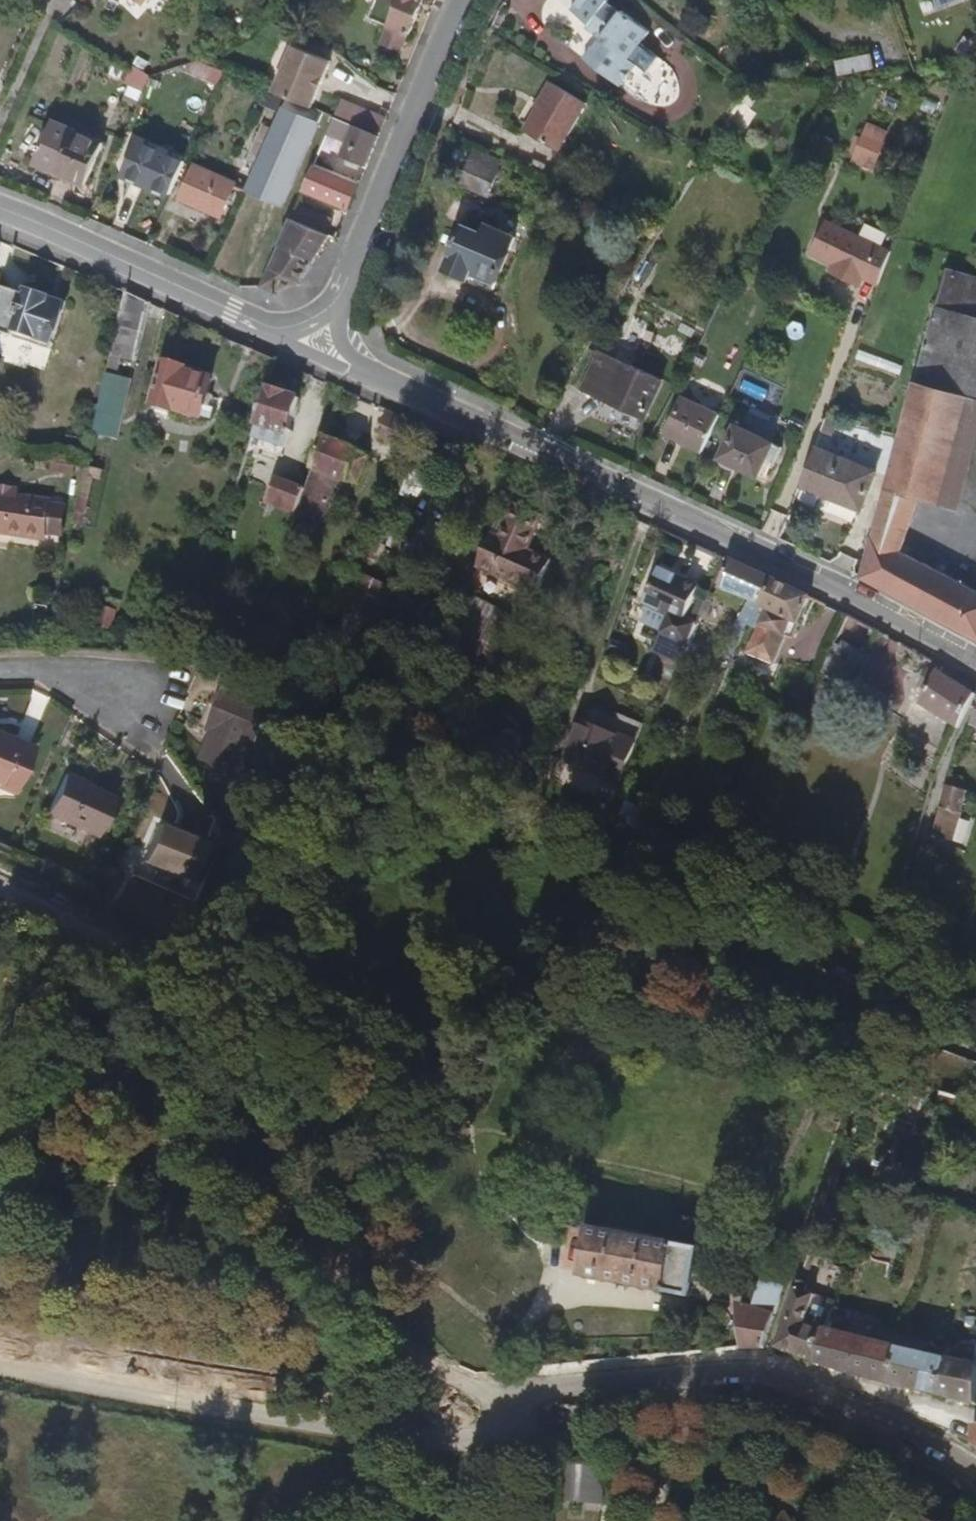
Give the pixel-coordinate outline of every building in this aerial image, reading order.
[(370,19),(389,26),(381,44),(402,51),(423,0),(377,0),(370,19)] [(606,5),(608,2),(605,0),(582,0),(573,12),(591,26),(587,30),(601,41),(594,49),(592,48),(583,61),(620,87),(636,67),(629,61),(648,33),(622,14),(620,15),(606,5)] [(837,75),(872,71),(869,46),(834,50),(837,75)] [(293,48),(274,94),(286,99),(311,109),(330,63),(293,48)] [(224,72),(198,61),(188,64),(185,72),(218,85),(224,72)] [(144,90),(150,77),(132,67),(125,82),(144,90)] [(523,132),(558,152),(587,106),(549,84),(537,105),(537,109),(523,132)] [(311,109),(286,99),(246,192),(282,207),(322,113),(311,109)] [(378,137),(386,118),(342,101),(334,119),(352,127),(378,137)] [(104,144),(54,122),(35,164),(86,186),(104,144)] [(872,171),(890,136),(869,126),(851,161),(872,171)] [(366,165),(378,137),(352,127),(340,156),(366,165)] [(169,196),(185,160),(138,140),(124,176),(169,196)] [(458,186),(488,199),(500,171),(469,158),(458,186)] [(238,184),(195,165),(180,200),(222,218),(238,184)] [(359,184),(314,165),(291,219),(330,236),(336,238),(359,184)] [(279,245),(314,260),(330,236),(291,219),(279,245)] [(876,287),(889,252),(826,223),(810,256),(831,266),(828,272),(860,288),(864,282),(876,287)] [(483,235),(464,226),(445,271),(468,281),(471,275),(495,286),(515,239),(487,227),(483,235)] [(279,245),(260,287),(274,293),(300,282),(314,260),(279,245)] [(947,270),(885,489),(920,499),(938,504),(975,367),(975,278),(947,270)] [(64,312),(49,306),(50,302),(28,294),(27,299),(4,291),(0,303),(0,356),(44,371),(64,312)] [(135,365),(150,305),(126,294),(93,437),(116,443),(132,382),(117,378),(121,361),(135,365)] [(49,306),(64,312),(66,307),(50,302),(49,306)] [(580,391),(643,420),(661,383),(599,353),(580,391)] [(164,365),(152,407),(204,422),(215,384),(190,376),(191,372),(164,365)] [(300,400),(269,390),(257,428),(275,433),(271,444),(284,449),(300,400)] [(666,433),(703,449),(720,415),(683,398),(666,433)] [(773,445),(736,427),(720,460),(758,478),(773,445)] [(361,453),(325,439),(305,490),(294,518),(320,528),(338,482),(348,486),(361,453)] [(815,448),(799,488),(860,512),(875,472),(815,448)] [(70,478),(72,467),(55,465),(54,475),(70,478)] [(104,473),(86,470),(73,526),(79,526),(81,517),(84,517),(93,480),(101,481),(104,473)] [(294,518),(305,490),(276,478),(265,507),(294,518)] [(18,498),(18,492),(0,489),(0,495),(18,498)] [(885,489),(860,578),(975,639),(975,592),(901,553),(920,499),(885,489)] [(9,539),(9,534),(47,540),(52,504),(18,498),(0,495),(0,538),(9,539)] [(52,504),(47,540),(63,542),(69,506),(52,504)] [(514,505),(499,538),(492,535),(478,569),(535,596),(550,563),(528,551),(544,520),(514,505)] [(9,534),(9,539),(46,545),(47,540),(9,534)] [(745,626),(757,633),(766,610),(762,608),(774,582),(730,562),(718,588),(747,602),(740,617),(747,621),(745,626)] [(698,588),(660,570),(643,605),(682,623),(698,588)] [(362,580),(328,656),(373,675),(406,599),(362,580)] [(800,627),(811,601),(774,582),(762,608),(766,610),(757,633),(748,654),(774,666),(792,623),(800,627)] [(700,618),(692,637),(709,643),(725,604),(713,598),(703,618),(700,618)] [(93,626),(107,631),(115,614),(100,608),(93,626)] [(867,656),(843,644),(826,675),(849,688),(867,656)] [(919,705),(957,728),(972,698),(972,694),(937,672),(935,674),(930,671),(925,680),(930,684),(919,705)] [(208,733),(252,751),(268,712),(223,694),(208,733)] [(633,746),(581,724),(565,763),(617,786),(633,746)] [(15,795),(33,749),(0,735),(0,789),(15,795)] [(85,783),(67,775),(47,815),(98,839),(116,800),(85,786),(85,783)] [(946,787),(932,837),(951,842),(965,792),(946,787)] [(65,1160),(63,1179),(118,1182),(119,1163),(65,1160)] [(588,1228),(579,1277),(688,1298),(697,1249),(588,1228)] [(743,1350),(762,1349),(788,1274),(765,1272),(753,1306),(738,1303),(743,1350)] [(811,1361),(823,1328),(832,1303),(806,1294),(809,1285),(798,1282),(775,1348),(811,1361)] [(823,1328),(811,1361),(860,1378),(916,1391),(975,1406),(975,1367),(823,1328)] [(561,1507),(605,1509),(607,1466),(563,1464),(561,1507)] [(786,1511),(771,1520),(791,1520),(786,1511)]
